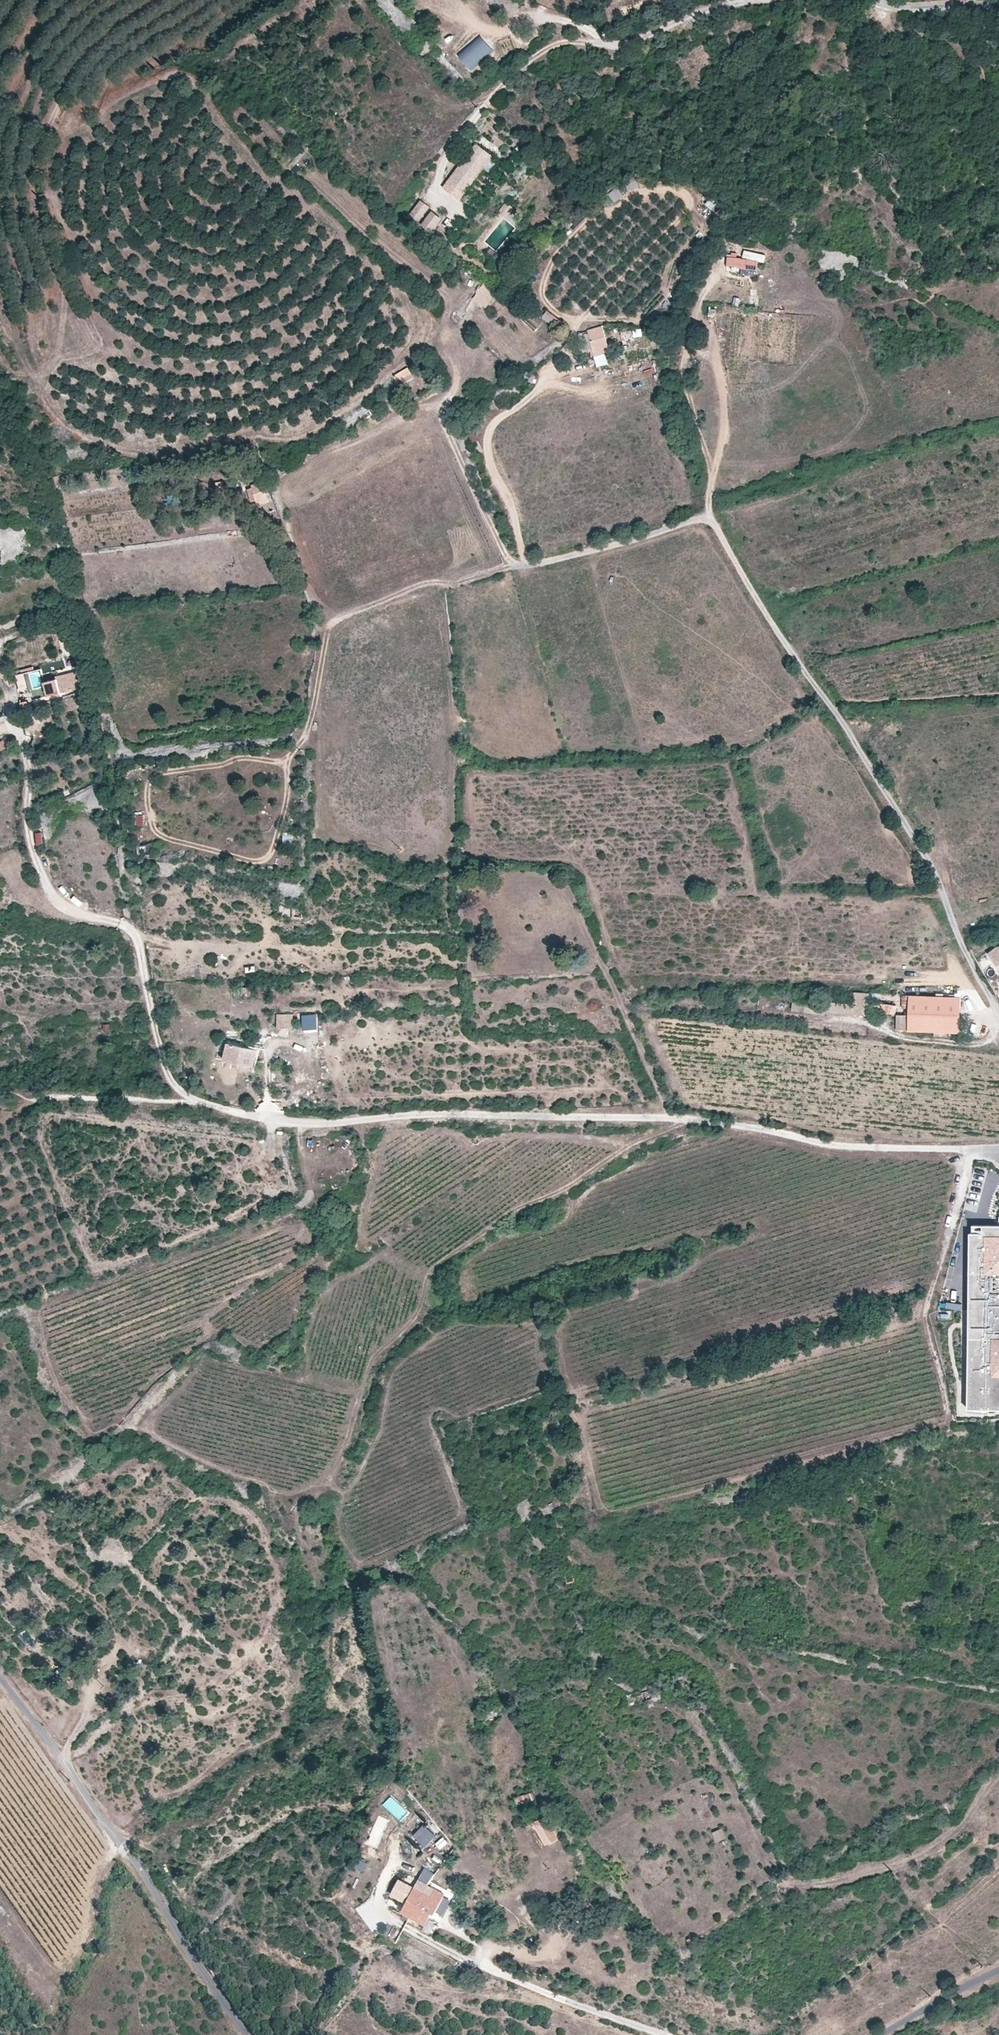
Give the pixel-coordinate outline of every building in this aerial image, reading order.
[(457,55),(470,69),(493,49),(480,34),(457,55)] [(493,155),(477,144),(449,181),(465,193),(493,155)] [(607,194),(614,202),(623,195),(616,187),(607,194)] [(418,201),(407,216),(417,223),(428,209),(418,201)] [(442,220),(431,211),(420,226),(431,234),(442,220)] [(742,258),(743,251),(732,249),(731,256),(742,258)] [(756,273),(757,262),(727,258),(726,269),(756,273)] [(846,269),(837,274),(841,281),(850,276),(846,269)] [(603,327),(588,331),(594,355),(609,351),(603,327)] [(409,367),(394,377),(399,386),(414,377),(409,367)] [(471,422),(464,425),(472,443),(478,440),(471,422)] [(263,482),(252,486),(259,505),(270,502),(263,482)] [(56,680),(42,683),(46,698),(59,694),(58,692),(79,687),(76,672),(55,677),(56,680)] [(0,741),(0,751),(0,752),(10,746),(6,738),(0,741)] [(95,788),(77,792),(79,801),(97,798),(95,788)] [(143,813),(134,814),(135,826),(143,826),(143,813)] [(34,832),(36,845),(44,843),(42,831),(34,832)] [(138,852),(158,851),(158,843),(137,843),(138,852)] [(303,909),(293,909),(293,919),(303,919),(303,909)] [(997,946),(988,954),(998,968),(998,946),(997,946)] [(960,1031),(961,998),(909,996),(908,1030),(960,1031)] [(895,1013),(895,1003),(881,1003),(880,1012),(895,1013)] [(908,1030),(908,1014),(897,1014),(896,1030),(908,1030)] [(278,1015),(278,1028),(293,1028),(293,1015),(278,1015)] [(316,1015),(301,1016),(302,1030),(317,1030),(316,1015)] [(252,1068),(256,1051),(226,1045),(223,1061),(252,1068)] [(971,1235),(970,1410),(998,1410),(998,1228),(974,1228),(974,1235),(971,1235)] [(574,1573),(566,1575),(568,1584),(577,1581),(574,1573)] [(627,1696),(630,1704),(638,1702),(638,1703),(651,1700),(651,1699),(654,1698),(654,1701),(663,1698),(660,1688),(642,1692),(642,1694),(633,1697),(633,1695),(627,1696)] [(534,1792),(515,1798),(518,1805),(536,1799),(534,1792)] [(547,1816),(535,1821),(547,1844),(558,1839),(547,1816)] [(424,1847),(435,1835),(423,1824),(412,1835),(424,1847)] [(440,1849),(448,1842),(443,1836),(435,1843),(440,1849)] [(358,1857),(353,1867),(363,1872),(368,1862),(358,1857)] [(434,1913),(445,1893),(420,1880),(415,1890),(398,1881),(390,1896),(405,1904),(401,1912),(426,1925),(432,1912),(434,1913)] [(505,1919),(501,1914),(496,1918),(500,1923),(505,1919)]
